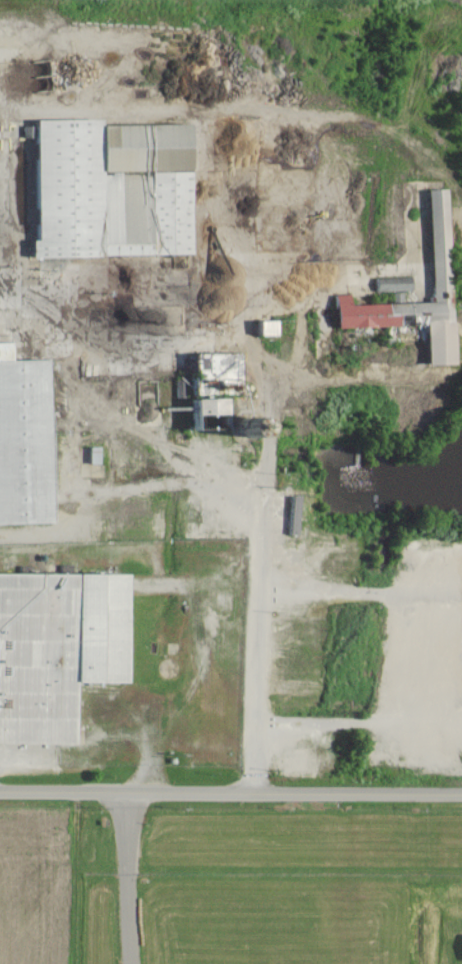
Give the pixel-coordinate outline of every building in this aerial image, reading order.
[(30,121),(32,242),(28,242),(29,258),(187,256),(186,204),(192,204),(192,188),(184,188),(183,125),(96,126),(96,120),(30,121)] [(450,365),(446,190),(427,191),(430,303),(407,303),(407,293),(392,293),(393,305),(349,306),(349,295),(333,295),(334,329),(395,327),(395,316),(415,315),(415,324),(422,324),(423,366),(450,365)] [(375,278),(376,292),(411,292),(411,278),(375,278)] [(254,337),(275,336),(275,322),(253,323),(254,337)] [(50,524),(50,514),(44,514),(39,371),(53,370),(52,360),(3,361),(2,337),(0,337),(0,526),(50,524)] [(212,401),(183,402),(184,432),(213,432),(212,401)]
